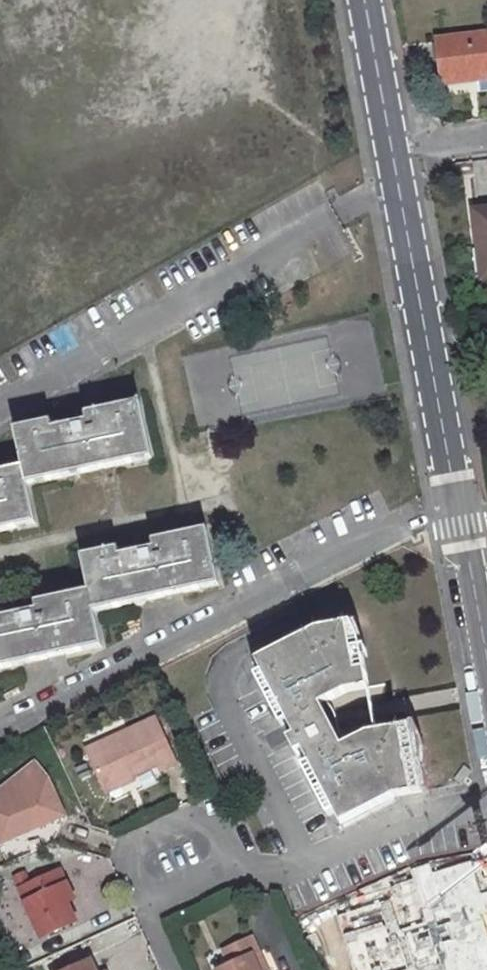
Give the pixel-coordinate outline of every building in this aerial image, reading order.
[(441,78),(473,74),(474,80),(486,79),(486,35),(436,42),(441,78)] [(441,78),(441,85),(474,80),(473,74),(441,78)] [(473,211),(477,247),(481,247),(485,279),(486,279),(486,209),(473,211)] [(189,356),(198,428),(238,423),(228,351),(189,356)] [(140,408),(104,416),(105,422),(68,430),(67,423),(15,434),(27,488),(152,462),(140,408)] [(0,478),(0,534),(33,527),(22,474),(0,478)] [(134,549),(82,558),(93,614),(234,585),(227,549),(224,531),(169,541),(171,550),(136,556),(134,549)] [(98,653),(88,600),(35,611),(36,618),(2,625),(0,617),(0,674),(98,653)] [(353,622),(346,623),(355,670),(365,669),(362,646),(353,622)] [(255,660),(260,671),(286,721),(293,735),(286,739),(295,755),(301,752),(308,764),(334,812),(340,824),(394,797),(411,794),(400,728),(367,735),(342,748),(319,704),(345,691),(368,688),(365,669),(355,670),(346,623),(317,629),(255,660)] [(260,671),(254,675),(279,724),(286,721),(260,671)] [(154,722),(87,754),(105,792),(157,768),(160,774),(175,767),(154,722)] [(410,726),(400,728),(411,794),(422,791),(410,726)] [(327,816),(334,812),(308,764),(301,768),(327,816)] [(32,826),(34,831),(62,817),(45,783),(30,766),(0,794),(0,841),(32,826)] [(0,841),(0,848),(34,831),(32,826),(0,841)] [(56,874),(17,895),(41,942),(74,925),(64,906),(57,892),(64,888),(56,874)] [(64,888),(57,892),(64,906),(71,902),(64,888)] [(376,919),(400,969),(427,969),(442,963),(421,918),(426,915),(418,898),(376,919)] [(426,915),(421,918),(442,963),(454,957),(432,913),(426,915)] [(218,969),(262,969),(254,953),(260,950),(253,936),(224,949),(232,963),(218,969)] [(254,953),(262,969),(270,969),(260,950),(254,953)]
